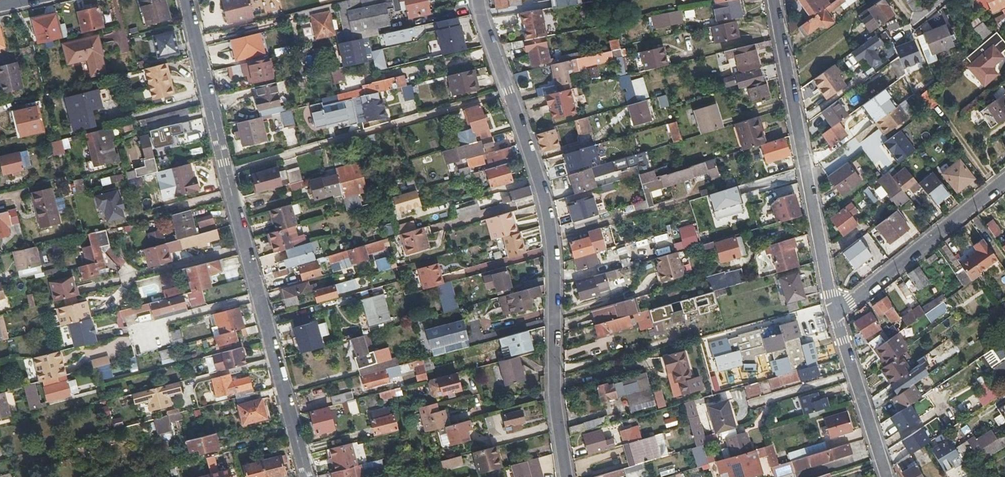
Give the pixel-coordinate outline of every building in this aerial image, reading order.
[(141,2),(145,25),(168,20),(164,0),(151,0),(141,2)] [(228,22),(253,16),(248,0),(222,0),(228,22)] [(342,29),(344,41),(365,37),(379,34),(391,31),(384,0),(377,0),(359,5),(358,0),(336,0),(342,29)] [(428,13),(426,0),(403,0),(405,8),(407,18),(428,13)] [(739,0),(730,0),(714,3),(712,4),(716,21),(742,16),(739,0)] [(806,21),(824,7),(819,0),(791,0),(806,21)] [(832,1),(824,7),(806,21),(802,24),(797,27),(803,36),(822,22),(825,27),(833,22),(826,13),(840,4),(844,9),(856,0),(834,0),(832,1)] [(878,26),(893,15),(888,7),(891,5),(887,0),(882,0),(858,17),(869,32),(878,26)] [(921,0),(905,0),(912,11),(920,12),(926,9),(921,0)] [(1004,0),(975,0),(981,13),(989,9),(990,10),(1004,2),(1004,0)] [(81,33),(103,27),(98,7),(77,12),(81,33)] [(1004,23),(1004,8),(1002,9),(1003,14),(990,18),(997,29),(1003,25),(1004,23)] [(541,9),(517,13),(519,24),(523,24),(526,23),(527,29),(524,29),(525,39),(543,36),(545,36),(541,14),(541,9)] [(328,10),(310,14),(316,36),(334,32),(328,10)] [(681,22),(679,10),(654,15),(656,27),(681,22)] [(61,38),(58,24),(55,13),(32,19),(37,43),(58,38),(61,38)] [(434,32),(439,56),(465,51),(458,17),(424,25),(426,34),(434,32)] [(732,27),(731,21),(712,25),(715,40),(737,36),(735,26),(732,27)] [(789,33),(797,27),(802,24),(799,21),(787,23),(789,33)] [(888,32),(899,27),(896,22),(886,26),(886,27),(888,32)] [(67,36),(64,23),(58,24),(61,38),(67,36)] [(930,54),(953,45),(944,25),(921,35),(930,54)] [(415,32),(414,26),(395,30),(396,37),(415,32)] [(983,41),(992,33),(987,27),(977,34),(983,41)] [(171,30),(151,35),(157,57),(176,53),(171,30)] [(396,37),(395,30),(391,31),(379,34),(381,44),(396,41),(396,37)] [(995,31),(992,33),(983,41),(967,55),(964,57),(969,63),(971,66),(970,74),(980,87),(995,76),(992,72),(992,66),(1001,58),(998,54),(1004,48),(1004,43),(995,31)] [(258,33),(231,40),(235,60),(264,53),(258,33)] [(848,52),(855,63),(863,58),(869,68),(880,62),(872,50),(883,44),(877,35),(848,52)] [(96,36),(62,44),(66,64),(87,59),(91,75),(103,72),(99,56),(101,56),(96,36)] [(525,39),(510,42),(511,49),(523,46),(524,52),(528,51),(530,66),(551,61),(551,59),(548,59),(543,36),(525,39)] [(344,41),(342,42),(347,65),(372,59),(365,37),(344,41)] [(618,43),(617,39),(609,40),(611,51),(619,49),(618,43)] [(771,46),(770,40),(756,43),(757,49),(771,46)] [(911,41),(895,48),(898,57),(902,68),(919,61),(911,41)] [(743,47),(742,46),(739,47),(721,52),(722,57),(729,55),(728,52),(734,51),(739,74),(744,72),(759,68),(753,46),(743,47)] [(640,52),(645,70),(658,67),(664,66),(659,47),(640,52)] [(619,49),(611,51),(612,59),(621,57),(619,49)] [(551,65),(555,84),(542,87),(544,95),(563,90),(571,89),(567,73),(572,72),(572,69),(612,59),(611,51),(574,59),(558,63),(551,65)] [(557,57),(558,63),(574,59),(573,54),(557,57)] [(898,57),(889,63),(898,79),(899,78),(905,74),(902,68),(898,57)] [(267,59),(228,67),(231,80),(246,76),(247,80),(252,79),(252,83),(271,78),(267,59)] [(0,65),(0,90),(1,92),(21,87),(15,61),(0,65)] [(165,64),(144,69),(151,100),(173,95),(165,64)] [(832,65),(811,80),(825,98),(843,86),(836,76),(838,74),(832,65)] [(618,77),(619,77),(626,75),(623,66),(616,67),(618,77)] [(342,81),(339,67),(329,70),(332,83),(342,81)] [(474,77),(472,68),(447,75),(452,95),(475,90),(472,77),(474,77)] [(744,73),(744,72),(739,74),(728,77),(730,86),(742,83),(744,86),(746,86),(761,81),(758,69),(744,73)] [(625,92),(629,105),(638,102),(631,81),(629,74),(626,75),(619,77),(622,89),(626,88),(628,91),(625,92)] [(906,96),(912,92),(905,74),(899,78),(906,96)] [(385,90),(389,89),(395,87),(405,85),(403,75),(361,85),(362,88),(363,95),(377,91),(385,90)] [(638,102),(644,100),(649,99),(641,78),(631,81),(638,102)] [(768,99),(763,81),(761,81),(746,86),(751,104),(768,99)] [(270,84),(256,87),(258,99),(255,99),(257,110),(280,105),(275,83),(270,84)] [(352,98),(358,96),(363,95),(362,88),(335,94),(337,101),(341,101),(344,100),(352,98)] [(544,95),(546,105),(548,105),(552,119),(575,113),(573,105),(577,104),(573,88),(571,89),(563,90),(544,95)] [(97,91),(65,99),(73,130),(93,125),(89,110),(101,108),(97,91)] [(358,96),(364,122),(384,117),(377,91),(363,95),(358,96)] [(1004,117),(1004,92),(977,112),(989,129),(1004,117)] [(668,106),(666,94),(660,96),(663,107),(667,106),(668,106)] [(358,124),(361,123),(364,122),(358,96),(352,98),(358,124)] [(349,126),(358,124),(352,98),(344,100),(347,115),(349,126)] [(25,108),(12,111),(17,133),(40,128),(37,117),(41,116),(39,111),(36,111),(35,106),(39,105),(38,100),(24,103),(25,108)] [(629,105),(628,105),(634,125),(650,120),(644,100),(638,102),(629,105)] [(341,101),(337,101),(322,105),(314,107),(315,114),(316,114),(329,111),(331,118),(333,126),(345,123),(343,116),(345,116),(341,101)] [(835,101),(820,112),(831,127),(836,123),(841,119),(846,116),(835,101)] [(699,134),(721,127),(714,103),(692,110),(699,134)] [(461,146),(490,137),(480,106),(464,111),(469,130),(457,134),(461,146)] [(289,110),(292,118),(300,116),(298,107),(289,110)] [(191,114),(189,108),(164,114),(166,120),(191,114)] [(282,126),(293,124),(292,118),(289,110),(278,112),(282,126)] [(329,111),(316,114),(318,121),(331,118),(329,111)] [(273,128),(282,126),(278,112),(269,114),(273,128)] [(886,113),(874,121),(879,127),(882,124),(887,131),(895,124),(886,113)] [(157,116),(151,117),(152,124),(166,120),(164,114),(157,116)] [(761,144),(764,143),(759,126),(761,125),(758,116),(735,123),(743,150),(761,144)] [(151,117),(138,120),(140,127),(152,124),(151,117)] [(260,117),(237,122),(243,145),(266,139),(260,117)] [(585,117),(577,119),(581,132),(590,130),(585,117)] [(204,127),(202,119),(185,123),(187,131),(204,127)] [(841,129),(846,125),(841,119),(836,123),(841,129)] [(131,122),(117,125),(118,130),(123,129),(123,132),(133,130),(131,122)] [(831,127),(822,133),(831,146),(836,142),(837,145),(843,141),(841,138),(845,135),(844,134),(841,129),(836,123),(831,127)] [(882,124),(879,127),(884,133),(887,131),(882,124)] [(841,129),(844,134),(849,129),(846,125),(841,129)] [(174,145),(169,127),(159,129),(159,131),(149,133),(153,151),(174,145)] [(110,142),(107,128),(85,133),(87,143),(99,140),(100,144),(107,142),(110,142)] [(553,129),(535,135),(540,151),(557,145),(553,129)] [(671,131),(674,142),(681,140),(678,129),(671,131)] [(882,143),(897,163),(915,150),(900,130),(882,143)] [(133,169),(135,178),(156,173),(146,135),(139,137),(144,160),(142,161),(143,167),(133,169)] [(493,145),(490,137),(461,146),(443,151),(447,164),(459,161),(459,158),(483,151),(483,149),(493,145)] [(789,156),(783,137),(764,143),(761,144),(767,163),(789,156)] [(67,138),(60,139),(63,149),(69,147),(67,138)] [(60,139),(54,141),(49,142),(53,154),(64,152),(63,149),(60,139)] [(99,140),(87,143),(92,160),(85,161),(87,170),(97,168),(96,165),(102,164),(104,163),(100,144),(99,140)] [(110,153),(107,142),(100,144),(104,163),(115,160),(113,152),(110,153)] [(591,146),(578,150),(578,151),(563,156),(567,170),(596,161),(591,146)] [(512,155),(509,147),(485,154),(486,158),(488,162),(512,155)] [(647,150),(569,174),(575,194),(595,187),(590,171),(599,172),(600,173),(614,169),(614,171),(637,164),(641,173),(653,169),(647,150)] [(879,154),(889,165),(893,162),(884,150),(879,154)] [(0,157),(0,175),(23,170),(19,152),(0,157)] [(486,158),(485,154),(466,159),(468,164),(486,158)] [(882,170),(889,165),(879,154),(874,158),(882,170)] [(939,173),(955,193),(973,178),(957,159),(939,173)] [(717,175),(713,160),(704,162),(666,174),(668,183),(706,172),(708,178),(717,175)] [(358,162),(335,168),(336,174),(338,182),(342,195),(342,198),(346,210),(353,208),(350,195),(365,190),(358,162)] [(491,188),(512,182),(506,163),(482,170),(483,174),(487,173),(491,188)] [(846,163),(827,177),(841,196),(860,180),(846,163)] [(192,179),(188,164),(171,169),(167,170),(174,196),(198,190),(195,178),(192,179)] [(289,184),(302,180),(299,171),(286,175),(286,179),(282,179),(279,171),(277,171),(276,168),(252,175),(255,185),(254,187),(256,193),(289,184)] [(895,183),(900,190),(906,186),(913,180),(903,168),(891,178),(895,183)] [(459,172),(460,177),(469,174),(470,174),(469,169),(459,172)] [(653,169),(641,173),(637,174),(639,182),(655,177),(653,169)] [(880,176),(875,180),(896,206),(904,200),(893,185),(895,183),(891,178),(886,172),(880,176)] [(338,182),(336,174),(310,181),(312,188),(309,189),(310,193),(313,192),(314,199),(333,194),(330,184),(337,183),(338,182)] [(460,177),(457,178),(460,190),(473,186),(470,179),(469,174),(460,177)] [(647,190),(668,183),(666,174),(655,177),(639,182),(644,198),(648,197),(647,190)] [(918,186),(932,204),(947,193),(932,174),(917,185),(918,186)] [(102,186),(111,184),(109,178),(100,180),(102,186)] [(303,187),(302,180),(289,184),(291,191),(303,187)] [(913,180),(906,186),(910,192),(918,186),(917,185),(913,180)] [(613,182),(599,186),(601,193),(616,188),(613,182)] [(720,192),(689,201),(691,208),(715,201),(718,208),(726,206),(725,205),(734,202),(735,204),(756,197),(752,182),(730,189),(733,199),(723,201),(720,192)] [(83,183),(73,185),(75,194),(84,191),(83,183)] [(504,203),(532,195),(531,192),(529,186),(509,193),(511,197),(503,200),(504,203)] [(697,197),(711,193),(709,187),(695,191),(697,197)] [(30,193),(33,204),(41,202),(53,199),(50,188),(30,193)] [(864,189),(858,193),(869,205),(874,201),(864,189)] [(116,191),(94,196),(96,207),(103,211),(106,222),(122,217),(120,209),(123,208),(120,199),(118,199),(116,191)] [(407,200),(404,193),(399,194),(401,202),(395,204),(397,212),(403,210),(411,208),(419,205),(417,198),(407,200)] [(784,221),(800,216),(793,193),(777,198),(784,221)] [(393,196),(395,204),(401,202),(399,194),(393,196)] [(567,203),(572,221),(584,218),(597,213),(591,195),(579,199),(579,200),(568,203),(567,203)] [(393,196),(387,198),(392,213),(397,212),(395,204),(393,196)] [(631,202),(633,209),(646,205),(644,198),(631,202)] [(784,221),(777,198),(771,204),(773,214),(759,217),(758,214),(742,219),(746,231),(784,221)] [(41,202),(33,204),(40,227),(59,223),(53,199),(41,202)] [(289,204),(268,210),(270,220),(272,219),(275,231),(285,228),(294,225),(289,204)] [(700,213),(704,213),(710,210),(709,204),(698,207),(700,213)] [(466,215),(477,211),(475,205),(464,209),(466,215)] [(841,236),(855,225),(847,216),(854,211),(849,205),(828,221),(841,236)] [(0,213),(0,238),(9,236),(8,226),(11,225),(9,215),(17,213),(16,209),(0,213)] [(186,237),(195,234),(188,209),(171,213),(177,239),(186,237)] [(902,217),(896,209),(890,214),(897,221),(899,219),(902,217)] [(495,239),(516,233),(514,225),(516,224),(512,212),(489,218),(495,239)] [(584,218),(585,223),(599,219),(597,213),(584,218)] [(694,222),(706,218),(704,213),(700,213),(693,215),(694,222)] [(890,214),(874,226),(887,243),(906,228),(899,219),(897,221),(890,214)] [(713,227),(710,217),(706,218),(694,222),(696,232),(713,227)] [(584,218),(572,221),(574,227),(585,223),(584,218)] [(991,221),(984,225),(993,238),(999,234),(991,221)] [(682,247),(698,243),(694,224),(678,228),(682,247)] [(414,230),(401,234),(407,256),(430,249),(426,237),(430,236),(428,226),(414,230)] [(271,244),(273,253),(283,250),(290,248),(285,228),(275,231),(268,233),(271,244)] [(217,238),(214,229),(195,234),(186,237),(177,239),(144,248),(149,266),(169,261),(167,252),(170,251),(198,244),(198,248),(201,247),(200,243),(204,242),(217,238)] [(109,244),(105,230),(99,231),(88,234),(94,262),(79,266),(81,277),(105,271),(99,246),(109,244)] [(508,255),(523,251),(519,233),(503,238),(508,255)] [(668,233),(654,237),(655,242),(669,239),(668,233)] [(570,242),(574,257),(593,252),(589,236),(570,242)] [(714,243),(715,246),(719,261),(738,256),(733,237),(714,243)] [(779,272),(800,266),(797,254),(794,255),(792,247),(795,246),(797,245),(795,237),(765,246),(768,254),(774,252),(779,272)] [(858,238),(840,252),(854,269),(871,256),(858,238)] [(982,238),(974,244),(988,265),(996,259),(991,251),(982,238)] [(713,240),(703,243),(704,250),(715,246),(714,243),(713,240)] [(943,242),(936,247),(957,276),(963,271),(959,265),(943,242)] [(62,254),(59,243),(51,244),(54,256),(62,254)] [(290,248),(283,250),(285,260),(277,263),(278,271),(286,269),(297,265),(310,261),(312,261),(307,243),(290,248)] [(959,265),(963,271),(969,279),(988,265),(974,244),(972,245),(976,252),(959,265)] [(367,258),(364,245),(352,249),(348,250),(351,263),(367,258)] [(39,246),(24,249),(16,251),(20,270),(42,265),(39,246)] [(680,262),(676,251),(656,257),(658,265),(660,270),(658,271),(662,282),(683,276),(683,270),(682,264),(680,262)] [(593,252),(574,257),(577,268),(597,263),(593,252)] [(341,260),(339,253),(327,256),(329,261),(329,263),(341,260)] [(375,260),(378,272),(390,268),(386,257),(375,260)] [(613,270),(616,269),(632,264),(634,264),(633,261),(628,262),(627,257),(611,262),(613,270)] [(219,270),(216,259),(175,270),(178,284),(183,283),(186,292),(210,286),(209,282),(206,273),(209,273),(219,270)] [(297,265),(302,280),(321,275),(318,261),(311,263),(310,261),(297,265)] [(417,271),(422,289),(437,285),(442,284),(436,265),(417,271)] [(507,270),(506,266),(482,272),(483,277),(507,270)] [(741,268),(731,270),(735,284),(744,281),(741,268)] [(278,271),(272,273),(274,278),(288,274),(286,269),(278,271)] [(608,279),(618,276),(616,269),(613,270),(606,272),(608,279)] [(706,276),(710,291),(712,291),(714,290),(724,287),(735,284),(731,270),(731,269),(706,276)] [(927,283),(917,269),(907,275),(918,289),(927,283)] [(511,286),(507,270),(483,277),(486,288),(495,286),(496,291),(511,286)] [(963,271),(957,276),(964,286),(970,281),(969,279),(963,271)] [(593,279),(575,284),(580,299),(597,294),(597,291),(607,288),(602,273),(592,276),(593,279)] [(799,273),(782,276),(787,301),(804,297),(799,273)] [(367,275),(344,282),(347,291),(356,288),(355,285),(361,283),(361,280),(368,278),(367,275)] [(50,282),(54,300),(76,295),(74,286),(71,276),(50,282)] [(530,288),(543,284),(543,277),(528,281),(530,288)] [(444,312),(454,309),(450,292),(453,291),(451,281),(442,284),(437,285),(444,312)] [(281,296),(282,299),(283,299),(296,295),(312,291),(325,287),(323,283),(309,287),(307,282),(282,289),(283,295),(281,296)] [(904,285),(902,282),(896,286),(905,298),(911,294),(904,285)] [(904,285),(911,294),(916,291),(909,282),(904,285)] [(529,297),(544,293),(543,284),(530,288),(504,295),(509,314),(530,308),(529,303),(530,303),(529,297)] [(336,286),(313,292),(316,302),(336,297),(334,289),(336,288),(336,286)] [(158,292),(158,296),(159,299),(175,295),(178,294),(176,287),(158,292)] [(724,287),(714,290),(715,295),(726,293),(724,287)] [(963,287),(949,297),(956,307),(970,297),(963,287)] [(707,312),(718,309),(715,295),(714,290),(712,291),(710,291),(700,294),(705,313),(707,312)] [(941,303),(948,298),(943,291),(921,308),(925,314),(928,312),(941,303)] [(383,294),(359,301),(367,327),(391,321),(383,294)] [(159,299),(152,300),(153,304),(176,298),(175,295),(159,299)] [(296,295),(283,299),(285,307),(298,303),(296,295)] [(502,316),(509,314),(504,295),(496,297),(502,316)] [(901,318),(886,297),(873,306),(880,317),(885,313),(892,322),(894,320),(896,322),(901,318)] [(149,301),(131,306),(126,308),(127,313),(138,310),(143,308),(146,319),(166,314),(165,311),(178,307),(176,298),(153,304),(152,300),(149,301)] [(601,307),(594,309),(598,324),(631,314),(635,313),(630,299),(624,300),(601,307)] [(56,307),(61,324),(69,322),(91,316),(86,300),(56,307)] [(796,301),(786,305),(788,312),(798,309),(796,301)] [(928,312),(933,320),(946,311),(941,303),(928,312)] [(235,329),(244,327),(239,306),(215,312),(218,325),(216,326),(213,327),(215,335),(235,329)] [(902,319),(908,327),(918,319),(925,314),(921,308),(919,306),(902,319)] [(127,313),(126,308),(121,309),(114,311),(115,316),(127,313)] [(957,312),(965,324),(970,320),(962,308),(957,312)] [(594,309),(590,310),(594,325),(598,324),(594,309)] [(880,327),(871,312),(855,322),(865,338),(880,327)] [(925,314),(930,322),(933,320),(928,312),(925,314)] [(598,324),(594,325),(597,336),(630,326),(630,324),(633,323),(633,320),(631,314),(598,324)] [(925,314),(918,319),(922,327),(930,322),(925,314)] [(91,316),(69,322),(74,341),(95,335),(95,332),(92,324),(91,316)] [(768,367),(816,353),(813,341),(800,345),(797,345),(795,337),(798,336),(793,319),(751,331),(758,355),(769,351),(772,360),(767,361),(768,367)] [(461,320),(424,330),(429,350),(466,340),(461,320)] [(255,326),(255,324),(246,326),(248,333),(257,331),(255,326)] [(884,333),(888,341),(897,335),(899,333),(894,326),(889,329),(886,326),(881,330),(884,333)] [(307,327),(288,332),(292,348),(311,342),(307,327)] [(171,332),(175,345),(185,343),(180,329),(171,332)] [(238,340),(235,329),(215,335),(217,345),(238,340)] [(168,330),(156,334),(160,348),(172,344),(168,330)] [(376,332),(361,336),(366,353),(373,351),(370,339),(378,337),(377,331),(376,332)] [(532,349),(527,331),(499,338),(504,356),(532,349)] [(753,356),(758,355),(751,331),(737,335),(737,336),(728,339),(728,337),(707,343),(712,357),(714,357),(718,370),(742,364),(743,370),(754,370),(754,363),(753,363),(753,356)] [(995,344),(987,332),(978,338),(981,344),(979,346),(983,352),(995,344)] [(872,341),(877,349),(888,341),(884,333),(872,341)] [(97,340),(95,335),(74,341),(75,346),(95,340),(97,340)] [(877,349),(875,351),(886,366),(900,356),(908,350),(907,348),(897,335),(888,341),(877,349)] [(361,336),(351,339),(356,356),(353,357),(358,377),(361,376),(378,371),(373,351),(366,353),(361,336)] [(974,359),(982,372),(1004,359),(1004,354),(1000,345),(974,359)] [(173,346),(161,349),(165,364),(177,361),(173,346)] [(247,363),(242,347),(205,356),(209,373),(220,370),(247,363)] [(61,350),(34,358),(40,382),(67,374),(61,350)] [(684,350),(662,356),(666,372),(671,371),(675,383),(691,378),(684,350)] [(818,358),(816,353),(768,367),(769,372),(772,371),(774,377),(817,364),(815,359),(818,358)] [(92,359),(94,367),(96,367),(99,366),(107,364),(111,363),(109,355),(92,359)] [(525,380),(519,356),(500,361),(506,386),(525,380)] [(880,370),(890,384),(910,370),(900,356),(886,366),(880,370)] [(821,363),(817,364),(774,377),(767,379),(769,388),(799,379),(800,382),(811,379),(811,377),(824,373),(821,363)] [(109,371),(107,364),(99,366),(101,373),(109,371)] [(890,384),(889,384),(895,394),(910,384),(924,374),(918,364),(910,370),(890,384)] [(378,371),(361,376),(362,380),(362,381),(364,389),(388,382),(387,379),(399,376),(396,366),(378,371)] [(622,378),(626,394),(632,410),(655,404),(645,372),(622,378)] [(969,380),(964,372),(956,377),(962,385),(969,380)] [(231,381),(229,374),(226,375),(211,379),(216,399),(224,397),(224,395),(250,387),(247,377),(231,381)] [(459,374),(432,380),(431,382),(434,395),(436,396),(462,389),(459,374)] [(69,395),(67,387),(65,377),(43,383),(47,401),(69,395)] [(622,378),(597,385),(601,401),(626,394),(622,378)] [(9,390),(24,386),(22,380),(7,384),(9,390)] [(146,390),(130,394),(133,404),(140,402),(143,403),(148,402),(150,411),(170,406),(167,397),(173,396),(172,393),(180,391),(177,381),(173,382),(146,390)] [(758,394),(755,382),(752,383),(744,385),(748,396),(758,394)] [(895,394),(891,397),(899,409),(919,395),(910,384),(895,394)] [(34,385),(24,387),(30,410),(44,406),(43,402),(39,404),(34,385)] [(224,397),(216,399),(217,403),(218,403),(237,398),(252,394),(250,387),(224,395),(224,397)] [(395,390),(396,397),(403,395),(401,388),(395,390)] [(661,389),(653,392),(657,409),(665,406),(661,389)] [(382,400),(396,397),(395,390),(381,393),(382,400)] [(0,392),(0,417),(12,413),(6,391),(0,392)] [(262,398),(260,392),(252,394),(237,398),(243,423),(270,416),(265,397),(262,398)] [(331,398),(333,406),(343,404),(347,403),(346,394),(331,398)] [(805,414),(828,408),(825,399),(819,401),(818,394),(801,398),(805,414)] [(922,414),(933,406),(927,397),(915,405),(922,414)] [(704,444),(691,400),(681,403),(688,424),(694,447),(701,445),(704,444)] [(714,432),(735,426),(727,400),(706,405),(714,432)] [(348,402),(351,414),(357,413),(354,401),(348,402)] [(445,427),(448,427),(443,410),(438,412),(435,404),(418,408),(424,433),(426,433),(445,427)] [(102,417),(110,414),(107,405),(99,408),(102,417)] [(928,429),(914,407),(897,418),(906,433),(915,427),(920,435),(928,429)] [(329,409),(311,413),(317,435),(334,430),(329,409)] [(372,420),(370,420),(374,435),(397,430),(394,415),(391,415),(389,409),(370,413),(372,420)] [(521,412),(503,416),(507,433),(520,430),(519,424),(523,422),(521,412)] [(847,412),(824,418),(826,424),(822,425),(825,432),(828,431),(830,436),(853,429),(847,412)] [(180,413),(152,420),(156,435),(171,431),(169,423),(182,420),(180,413)] [(494,428),(490,415),(484,417),(487,430),(494,428)] [(1004,423),(1004,422),(1003,415),(995,417),(997,426),(1004,423)] [(606,416),(568,426),(570,435),(608,424),(606,416)] [(666,427),(675,425),(673,418),(664,421),(666,427)] [(445,427),(450,446),(469,441),(467,432),(472,430),(469,421),(462,423),(448,427),(445,427)] [(619,431),(622,444),(623,443),(637,439),(639,438),(636,426),(619,431)] [(582,434),(588,454),(614,446),(612,438),(603,440),(600,430),(582,434)] [(947,438),(942,430),(938,432),(943,441),(947,438)] [(976,448),(980,455),(1004,440),(1004,433),(1004,431),(995,437),(976,448)] [(744,432),(724,438),(729,458),(752,451),(750,444),(747,444),(744,432)] [(214,434),(187,441),(189,451),(207,447),(209,450),(219,447),(215,433),(214,434)] [(659,457),(652,435),(639,438),(637,439),(623,443),(629,466),(634,465),(638,464),(659,457)] [(930,449),(937,460),(954,449),(953,447),(947,438),(943,441),(930,449)] [(900,448),(904,455),(908,452),(918,446),(913,439),(900,448)] [(813,454),(830,448),(828,441),(811,446),(813,454)] [(851,453),(848,443),(830,448),(813,454),(807,455),(809,463),(830,457),(831,459),(851,453)] [(351,445),(330,450),(332,459),(336,472),(356,466),(351,445)] [(696,469),(708,465),(705,457),(701,445),(694,447),(690,448),(696,469)] [(777,465),(771,445),(764,448),(770,467),(777,465)] [(498,455),(495,447),(492,447),(474,452),(476,460),(475,460),(479,474),(497,468),(495,457),(498,455)] [(954,449),(937,460),(944,472),(961,461),(960,458),(954,449)] [(760,470),(754,451),(752,451),(729,458),(718,462),(718,465),(723,476),(739,476),(760,470)] [(904,455),(895,460),(899,468),(905,465),(906,468),(915,464),(908,452),(904,455)] [(705,457),(708,465),(714,463),(716,463),(713,455),(705,457)] [(799,466),(809,463),(807,455),(796,459),(799,466)] [(267,476),(274,476),(286,474),(281,456),(263,461),(267,476)] [(453,458),(441,461),(443,469),(455,466),(453,458)] [(537,458),(511,465),(514,476),(542,476),(537,458)] [(790,461),(793,469),(799,467),(799,466),(796,459),(790,461)] [(263,461),(243,467),(246,476),(267,476),(263,461)] [(373,467),(372,462),(359,466),(360,471),(373,467)] [(427,476),(433,476),(429,464),(423,466),(424,466),(426,475),(427,476)] [(899,468),(904,476),(922,476),(915,464),(906,468),(905,465),(899,468)] [(360,471),(359,466),(356,466),(336,472),(333,472),(331,473),(332,476),(362,476),(360,471)] [(673,466),(659,468),(660,475),(674,473),(673,466)] [(593,476),(619,476),(618,475),(625,473),(624,468),(593,476)]
